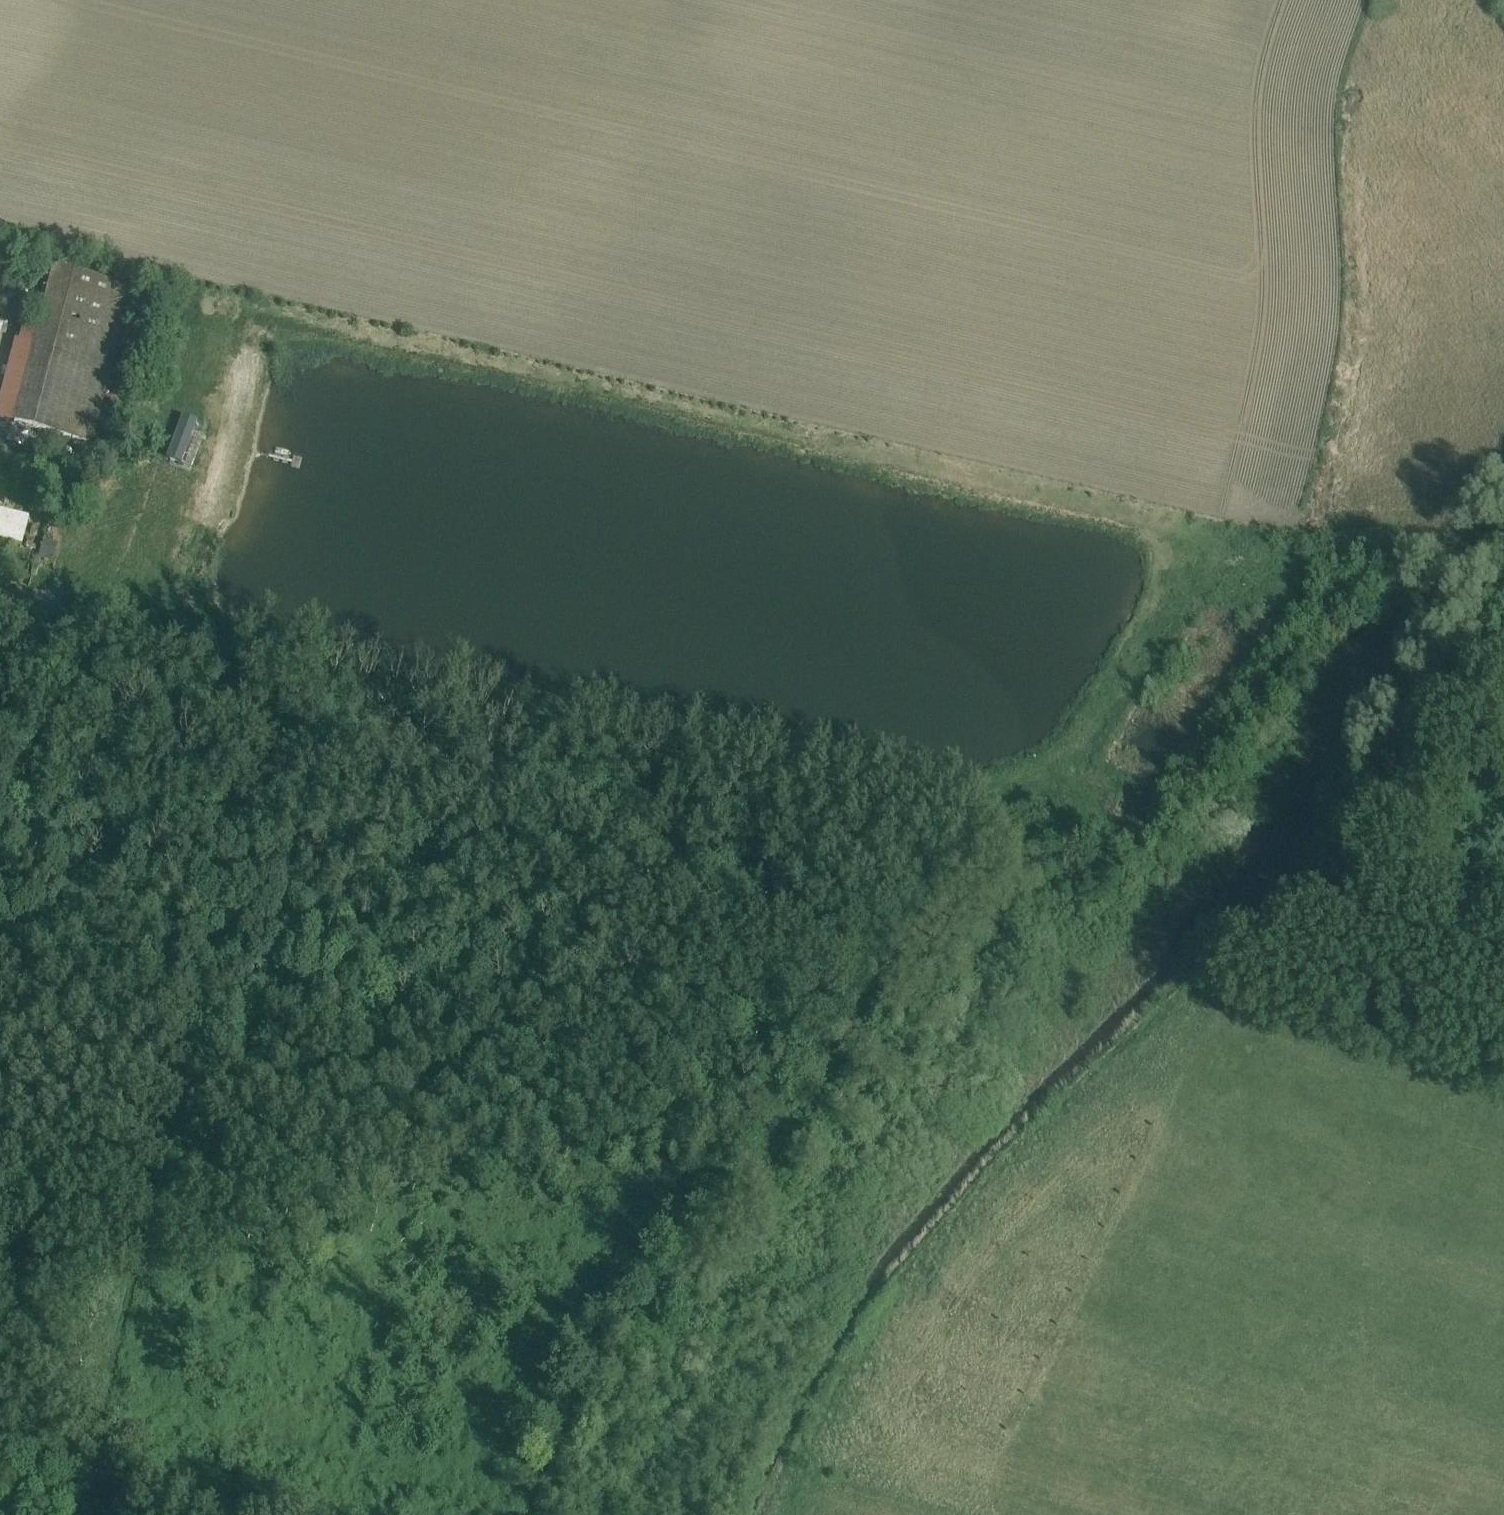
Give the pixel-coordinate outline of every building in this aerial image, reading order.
[(14,424),(91,444),(130,290),(53,270),(14,424)] [(183,418),(167,460),(191,468),(204,433),(195,430),(197,423),(183,418)] [(52,558),(59,540),(46,535),(39,552),(52,558)]
